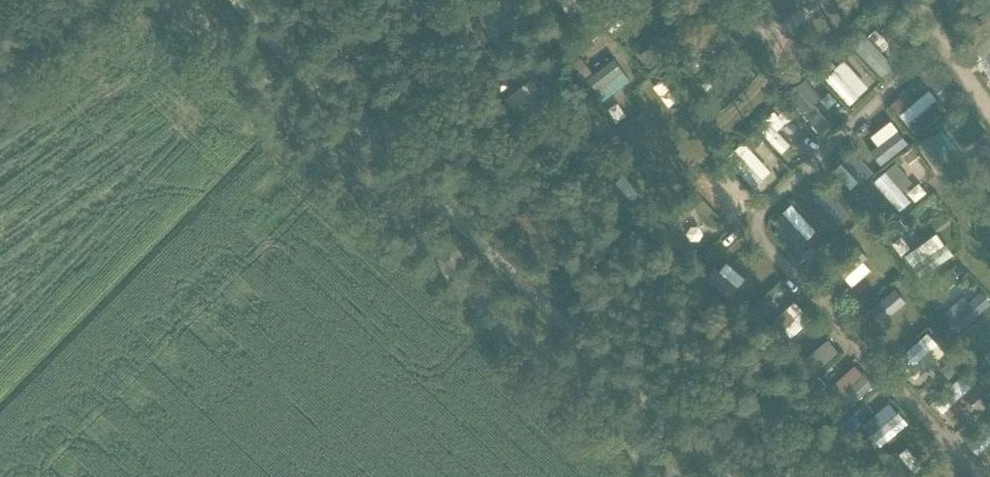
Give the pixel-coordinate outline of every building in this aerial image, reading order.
[(571,14),(590,0),(560,0),(571,14)] [(941,6),(946,14),(956,7),(952,0),(950,0),(941,6)] [(878,11),(870,19),(877,27),(885,19),(878,11)] [(548,30),(539,38),(548,47),(557,39),(548,30)] [(513,32),(502,37),(507,48),(518,43),(513,32)] [(869,36),(856,49),(882,77),(895,64),(869,36)] [(666,37),(640,51),(648,66),(674,51),(666,37)] [(682,53),(675,59),(682,68),(689,62),(682,53)] [(579,60),(572,66),(583,79),(590,74),(579,60)] [(825,60),(816,68),(823,76),(832,68),(825,60)] [(851,105),(870,87),(845,60),(826,78),(851,105)] [(813,71),(807,77),(815,86),(821,80),(813,71)] [(532,77),(509,99),(517,109),(540,87),(532,77)] [(654,78),(642,88),(667,120),(679,110),(654,78)] [(797,87),(786,96),(820,136),(831,126),(812,104),(820,97),(805,80),(797,87)] [(915,134),(948,111),(932,89),(900,112),(915,134)] [(899,98),(890,106),(896,113),(905,105),(899,98)] [(780,102),(773,108),(779,114),(785,107),(780,102)] [(777,154),(790,147),(779,125),(793,118),(790,111),(763,125),(777,154)] [(957,111),(947,118),(953,126),(963,118),(957,111)] [(872,126),(890,155),(911,142),(893,113),(872,126)] [(942,127),(919,145),(941,173),(964,155),(942,127)] [(750,162),(739,171),(752,187),(772,172),(749,143),(740,150),(750,162)] [(847,148),(836,160),(860,182),(871,171),(847,148)] [(913,149),(903,156),(908,163),(918,155),(913,149)] [(874,179),(898,211),(911,201),(886,169),(874,179)] [(710,177),(698,189),(725,218),(738,207),(710,177)] [(919,182),(907,191),(913,200),(926,191),(919,182)] [(830,184),(818,195),(844,226),(857,215),(830,184)] [(690,192),(682,201),(691,210),(699,201),(690,192)] [(695,254),(671,231),(688,213),(677,203),(660,220),(659,219),(648,230),(685,265),(695,254)] [(799,247),(817,228),(791,204),(773,223),(799,247)] [(899,219),(888,227),(894,236),(905,227),(899,219)] [(940,233),(903,252),(912,270),(949,250),(940,233)] [(745,282),(761,265),(749,255),(733,272),(745,282)] [(859,283),(873,276),(866,262),(852,269),(859,283)] [(746,307),(775,278),(764,267),(735,296),(746,307)] [(989,304),(989,299),(982,290),(970,301),(965,295),(943,315),(958,332),(989,304)] [(874,339),(916,318),(903,291),(861,312),(874,339)] [(932,293),(932,305),(940,306),(940,293),(932,293)] [(760,303),(752,311),(760,319),(768,311),(760,303)] [(785,311),(765,331),(781,347),(811,318),(803,310),(793,319),(785,311)] [(805,356),(825,381),(859,352),(838,328),(805,356)] [(931,332),(902,350),(916,372),(944,354),(931,332)] [(951,359),(942,367),(950,377),(959,369),(951,359)] [(858,371),(835,390),(848,406),(872,386),(858,371)] [(961,419),(988,395),(967,372),(934,402),(943,413),(951,407),(961,419)] [(881,444),(907,424),(891,403),(865,423),(881,444)] [(969,442),(982,461),(989,456),(989,429),(969,442)]
